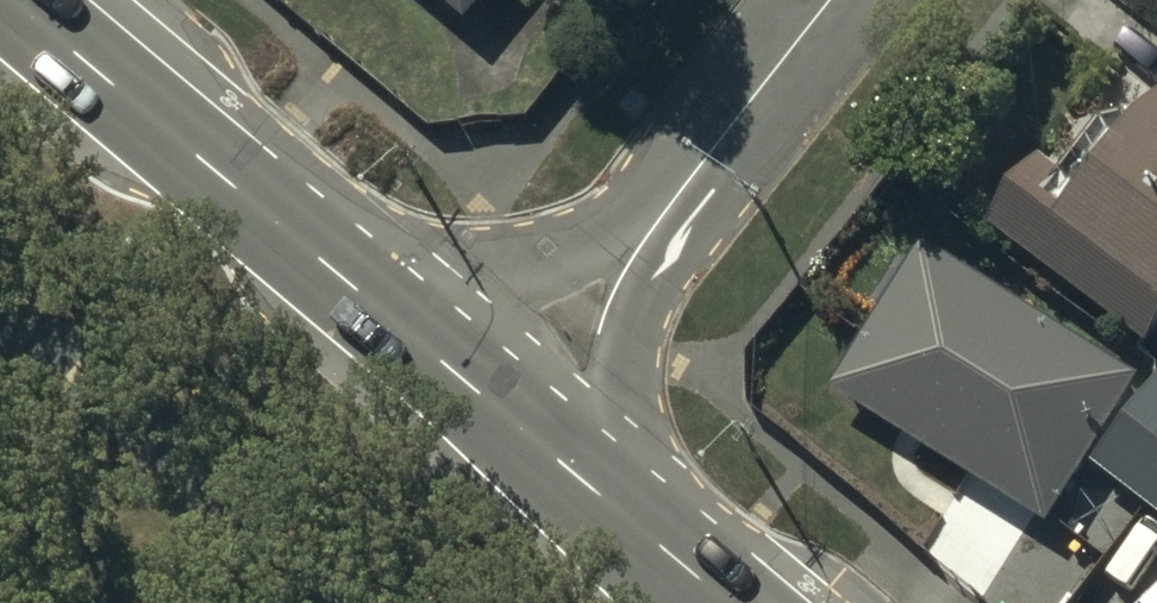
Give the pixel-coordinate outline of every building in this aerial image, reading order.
[(476,19),(490,0),(452,0),(476,19)] [(1044,156),(992,223),(1150,344),(1156,335),(1156,104),(1139,127),(1100,129),(1066,173),(1044,156)] [(1138,372),(923,239),(831,387),(1045,521),(1138,372)] [(1156,507),(1156,380),(1096,461),(1156,507)]
